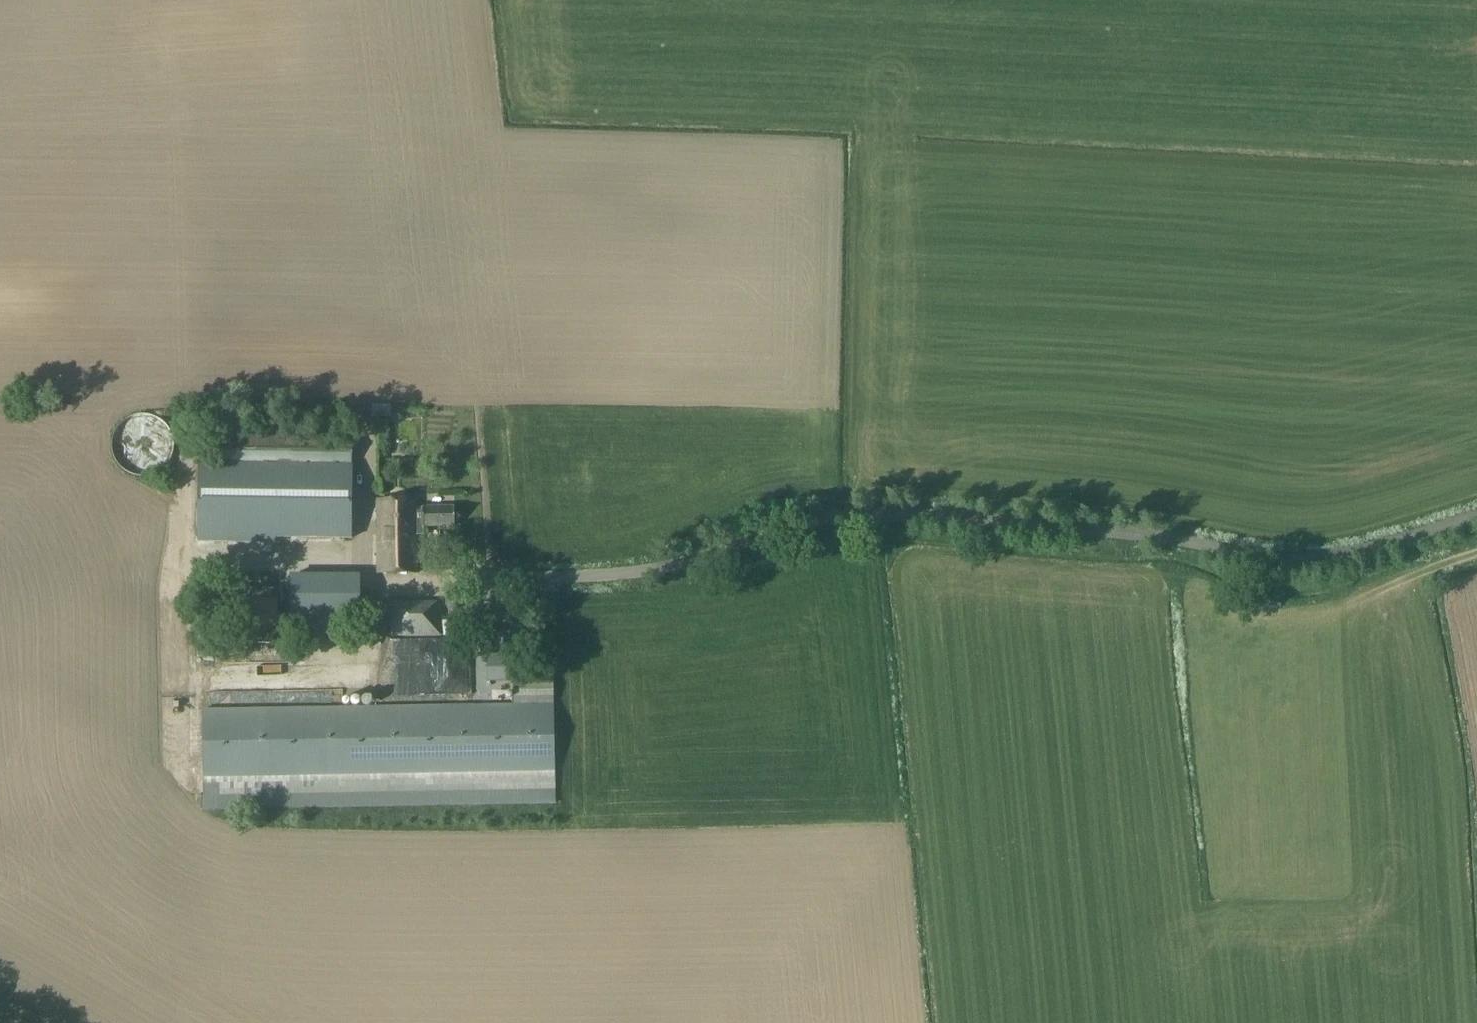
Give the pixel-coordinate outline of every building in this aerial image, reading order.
[(119,458),(148,448),(136,416),(107,427),(119,458)] [(222,420),(220,461),(197,461),(196,542),(274,543),(274,539),(351,539),(352,421),(222,420)] [(378,501),(379,572),(417,572),(416,525),(423,525),(423,527),(455,526),(454,507),(422,507),(422,509),(416,509),(416,500),(378,501)] [(290,604),(290,621),(290,634),(361,635),(361,575),(290,575),(290,588),(290,604)] [(290,604),(290,588),(272,588),(272,596),(232,596),(231,621),(290,621),(290,604)] [(394,691),(463,690),(462,652),(432,653),(432,640),(393,641),(394,691)] [(526,653),(486,654),(487,682),(514,682),(514,702),(201,709),(203,792),(555,787),(554,701),(553,701),(553,677),(527,678),(526,653)]
